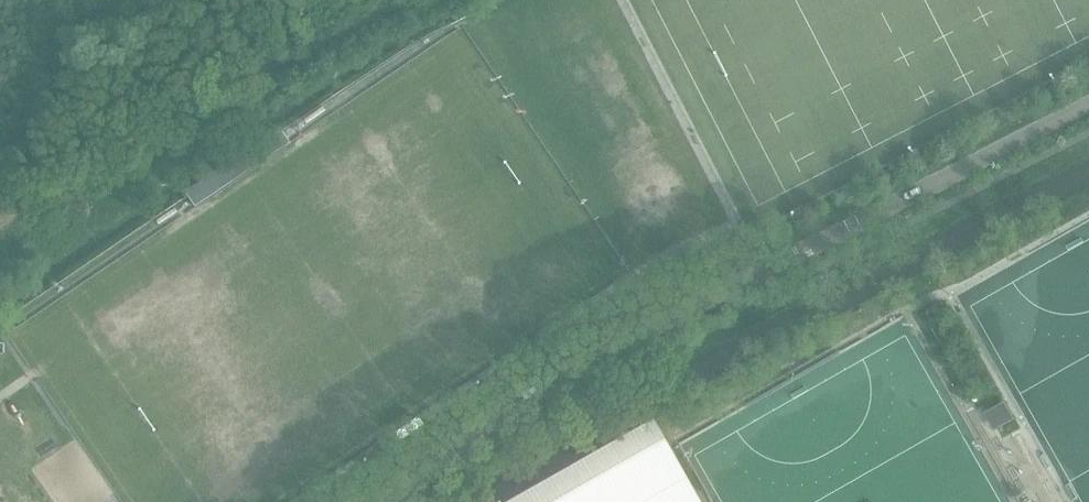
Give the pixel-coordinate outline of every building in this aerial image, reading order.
[(649,453),(661,446),(647,422),(508,501),(677,501),(649,453)]
